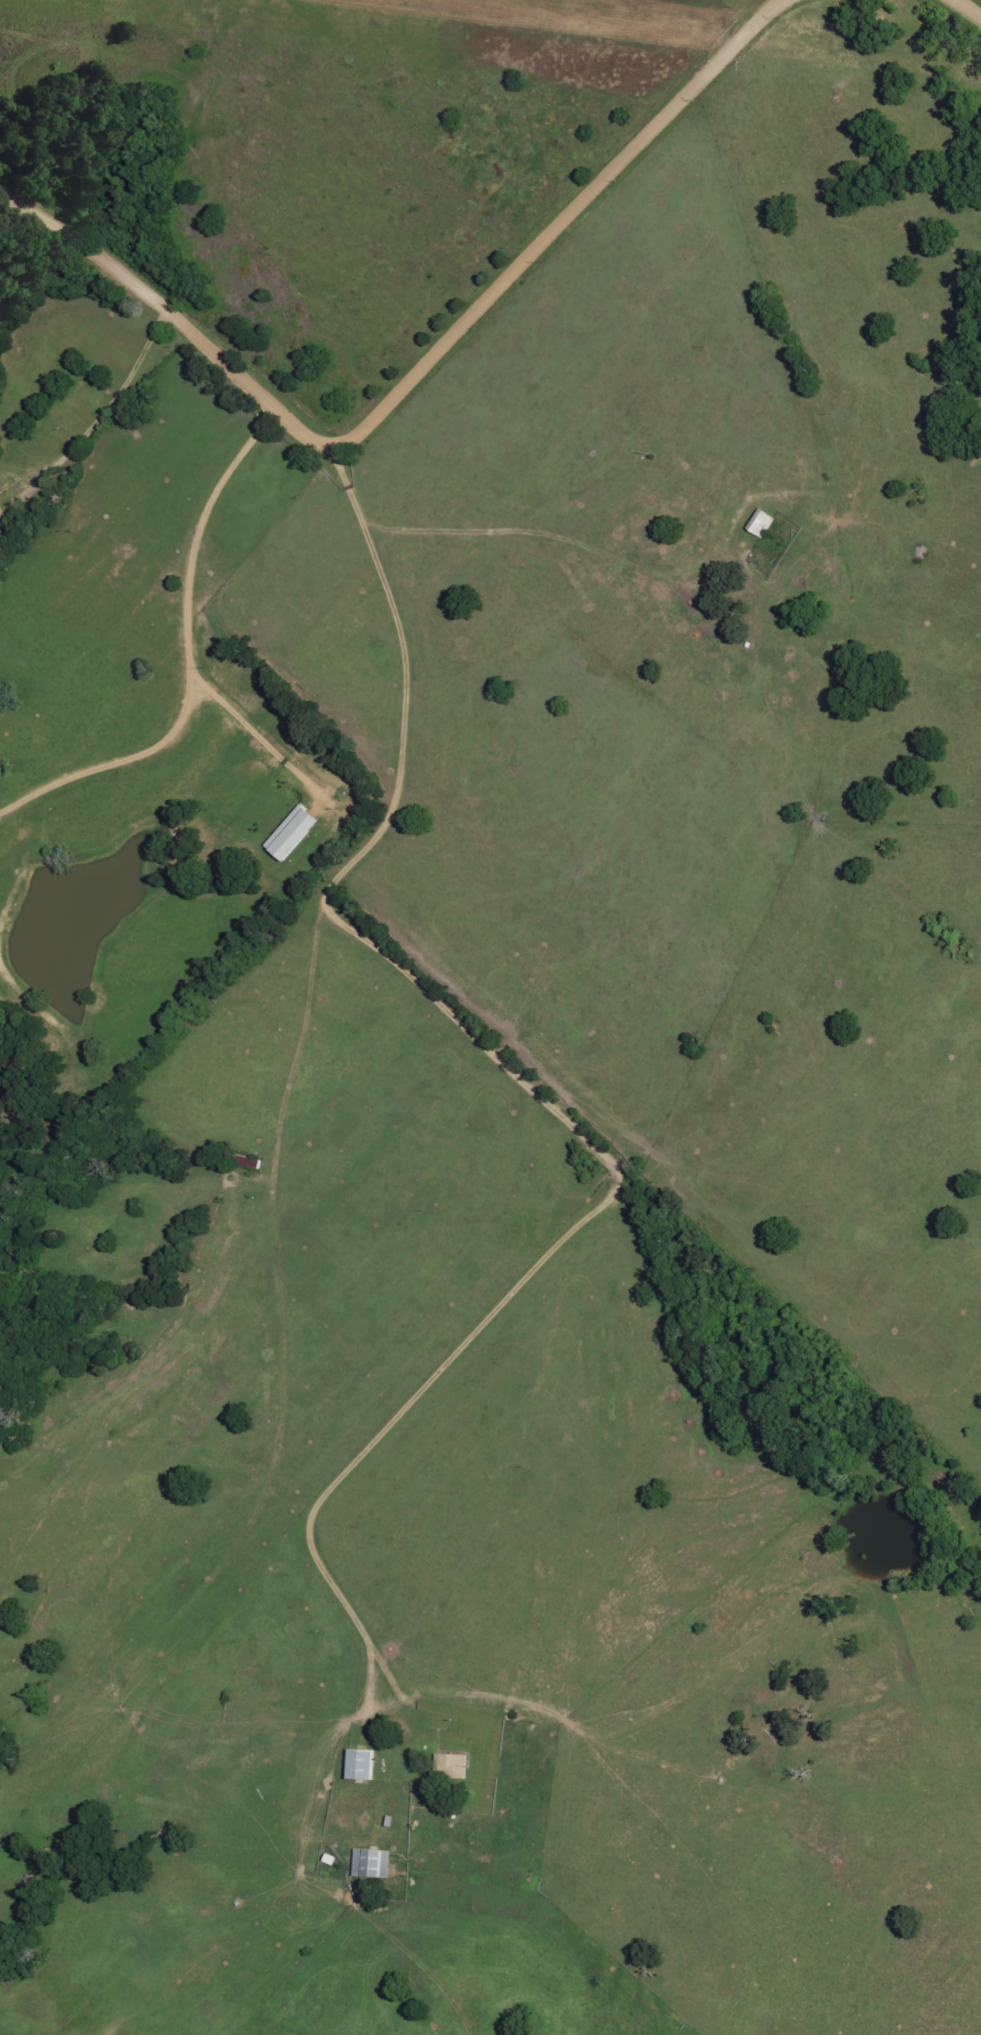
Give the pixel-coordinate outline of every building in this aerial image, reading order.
[(763,539),(776,519),(761,509),(748,529),(763,539)] [(266,845),(285,862),(322,822),(302,804),(266,845)] [(374,1750),(350,1750),(349,1780),(373,1780),(374,1750)] [(438,1778),(467,1778),(467,1755),(439,1755),(438,1778)] [(354,1877),(391,1878),(392,1851),(355,1850),(354,1877)]
